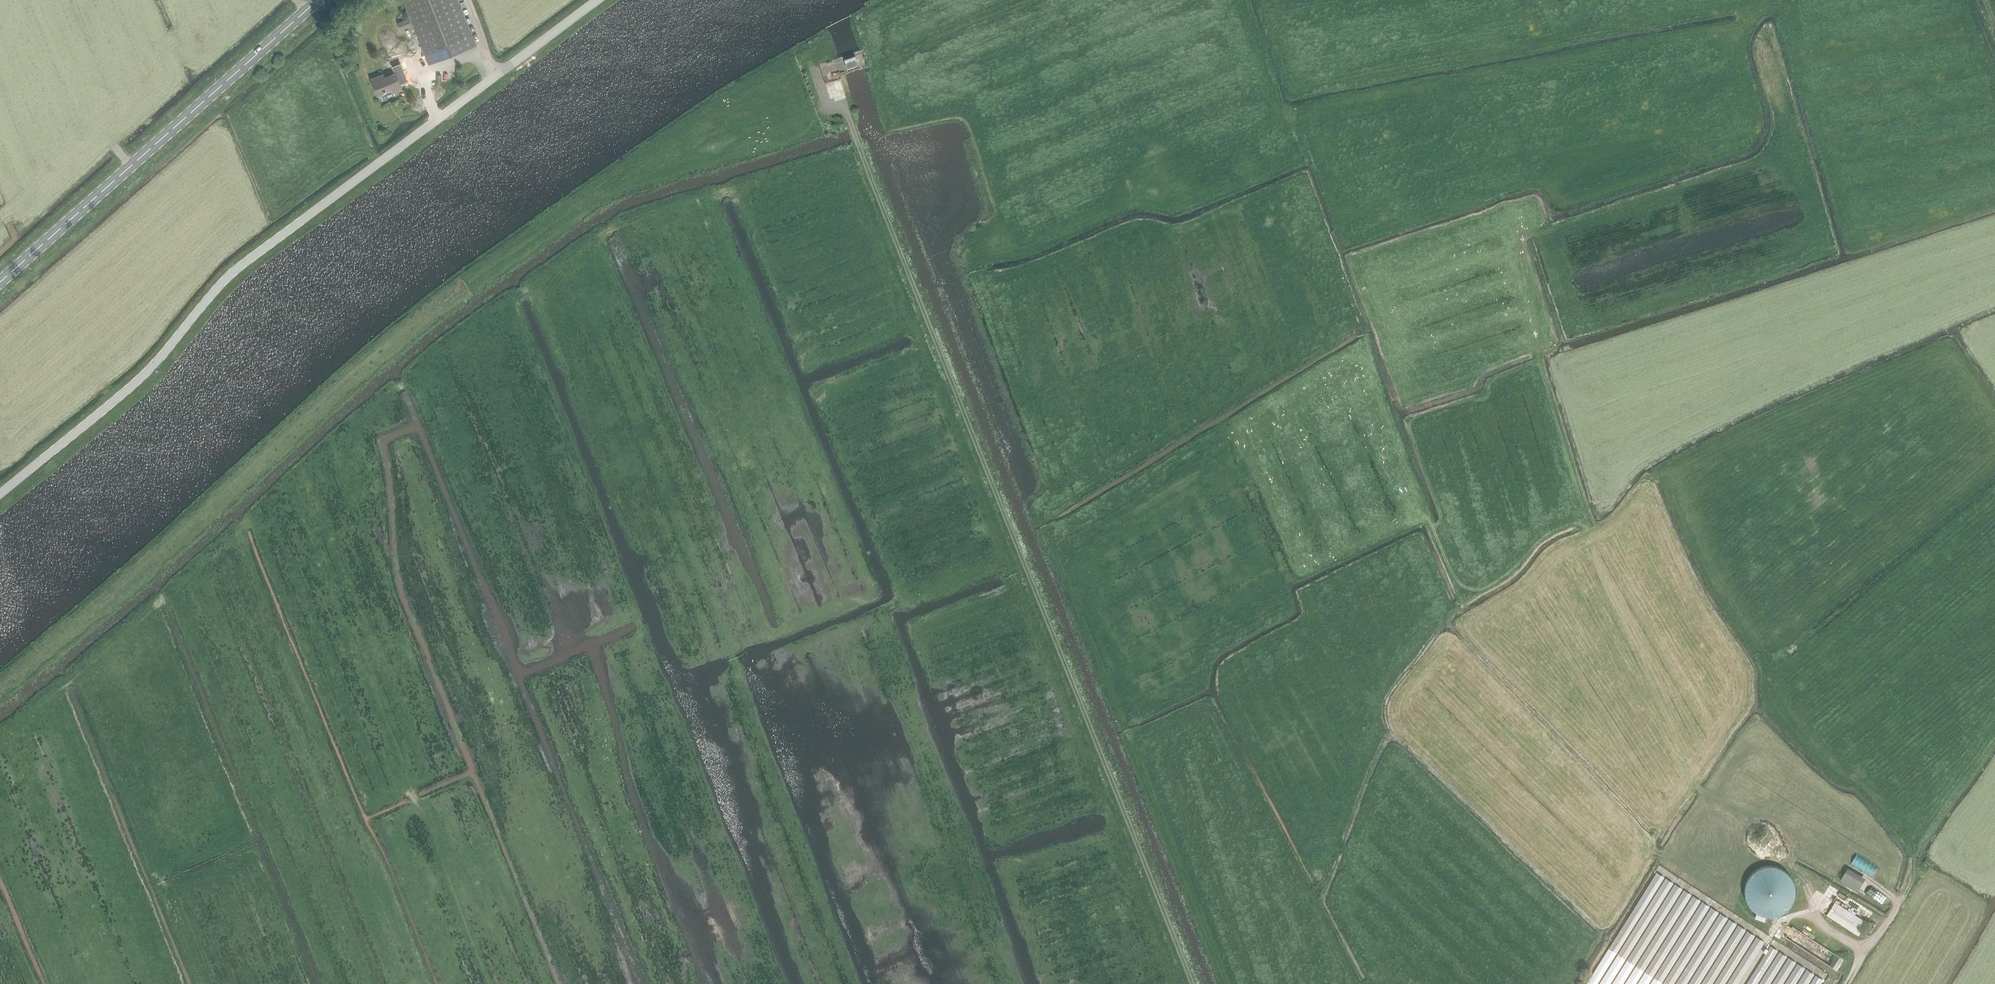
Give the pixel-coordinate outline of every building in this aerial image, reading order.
[(429,64),(476,45),(458,0),(403,0),(429,64)] [(409,18),(401,21),(404,29),(412,26),(409,18)] [(847,68),(858,65),(855,56),(844,60),(847,68)] [(371,79),(378,95),(393,89),(394,92),(402,89),(400,83),(403,82),(407,81),(401,64),(393,67),(395,73),(381,79),(380,76),(371,79)] [(1761,868),(1758,869),(1755,871),(1752,873),(1750,875),(1748,878),(1747,881),(1745,884),(1745,887),(1744,890),(1744,893),(1745,897),(1746,900),(1747,903),(1749,906),(1751,908),(1753,910),(1756,912),(1759,914),(1761,915),(1764,916),(1767,916),(1770,916),(1773,916),(1777,915),(1780,914),(1783,913),(1785,911),(1788,909),(1790,906),(1791,904),(1793,901),(1794,898),(1795,894),(1795,891),(1794,888),(1794,885),(1793,882),(1791,879),(1790,876),(1788,874),(1785,871),(1782,870),(1780,868),(1777,867),(1773,866),(1770,866),(1767,866),(1764,867),(1761,868)] [(1840,880),(1860,888),(1866,876),(1846,867),(1840,880)] [(1584,983),(1731,983),(1757,936),(1748,930),(1745,935),(1738,924),(1738,923),(1729,918),(1734,908),(1713,923),(1720,911),(1711,906),(1711,905),(1702,900),(1693,894),(1683,889),(1684,888),(1648,868),(1584,983)] [(1861,934),(1868,919),(1833,902),(1826,917),(1861,934)] [(1800,937),(1812,945),(1811,946),(1817,949),(1820,943),(1792,925),(1785,936),(1797,943),(1800,937)] [(1821,977),(1807,969),(1807,968),(1797,962),(1798,962),(1788,956),(1789,956),(1779,950),(1780,950),(1767,942),(1742,983),(1817,983),(1821,977)] [(1819,958),(1839,967),(1843,956),(1824,948),(1819,958)]
